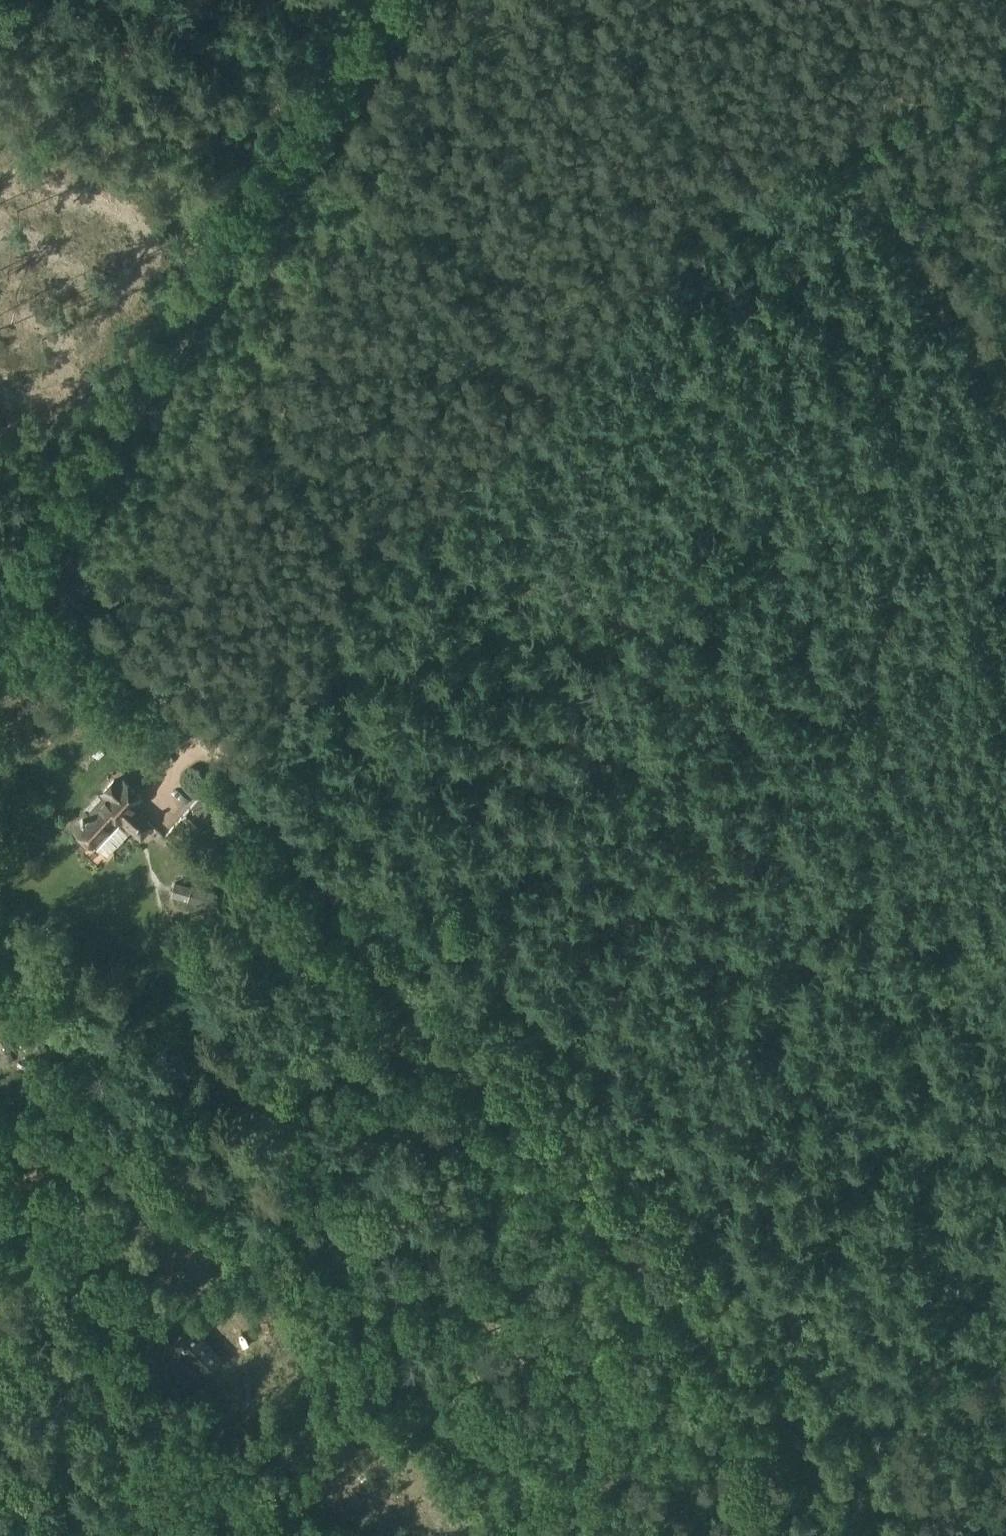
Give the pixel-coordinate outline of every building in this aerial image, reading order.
[(86,812),(72,826),(90,843),(90,842),(105,856),(113,847),(116,847),(122,841),(122,838),(131,829),(139,837),(150,826),(131,807),(140,797),(122,780),(118,784),(114,780),(103,791),(108,795),(89,815),(86,812)] [(200,798),(180,819),(198,834),(206,824),(224,837),(233,827),(200,798)] [(174,881),(170,896),(188,901),(192,887),(174,881)] [(172,1342),(206,1375),(225,1356),(198,1329),(195,1332),(188,1326),(172,1342)]
